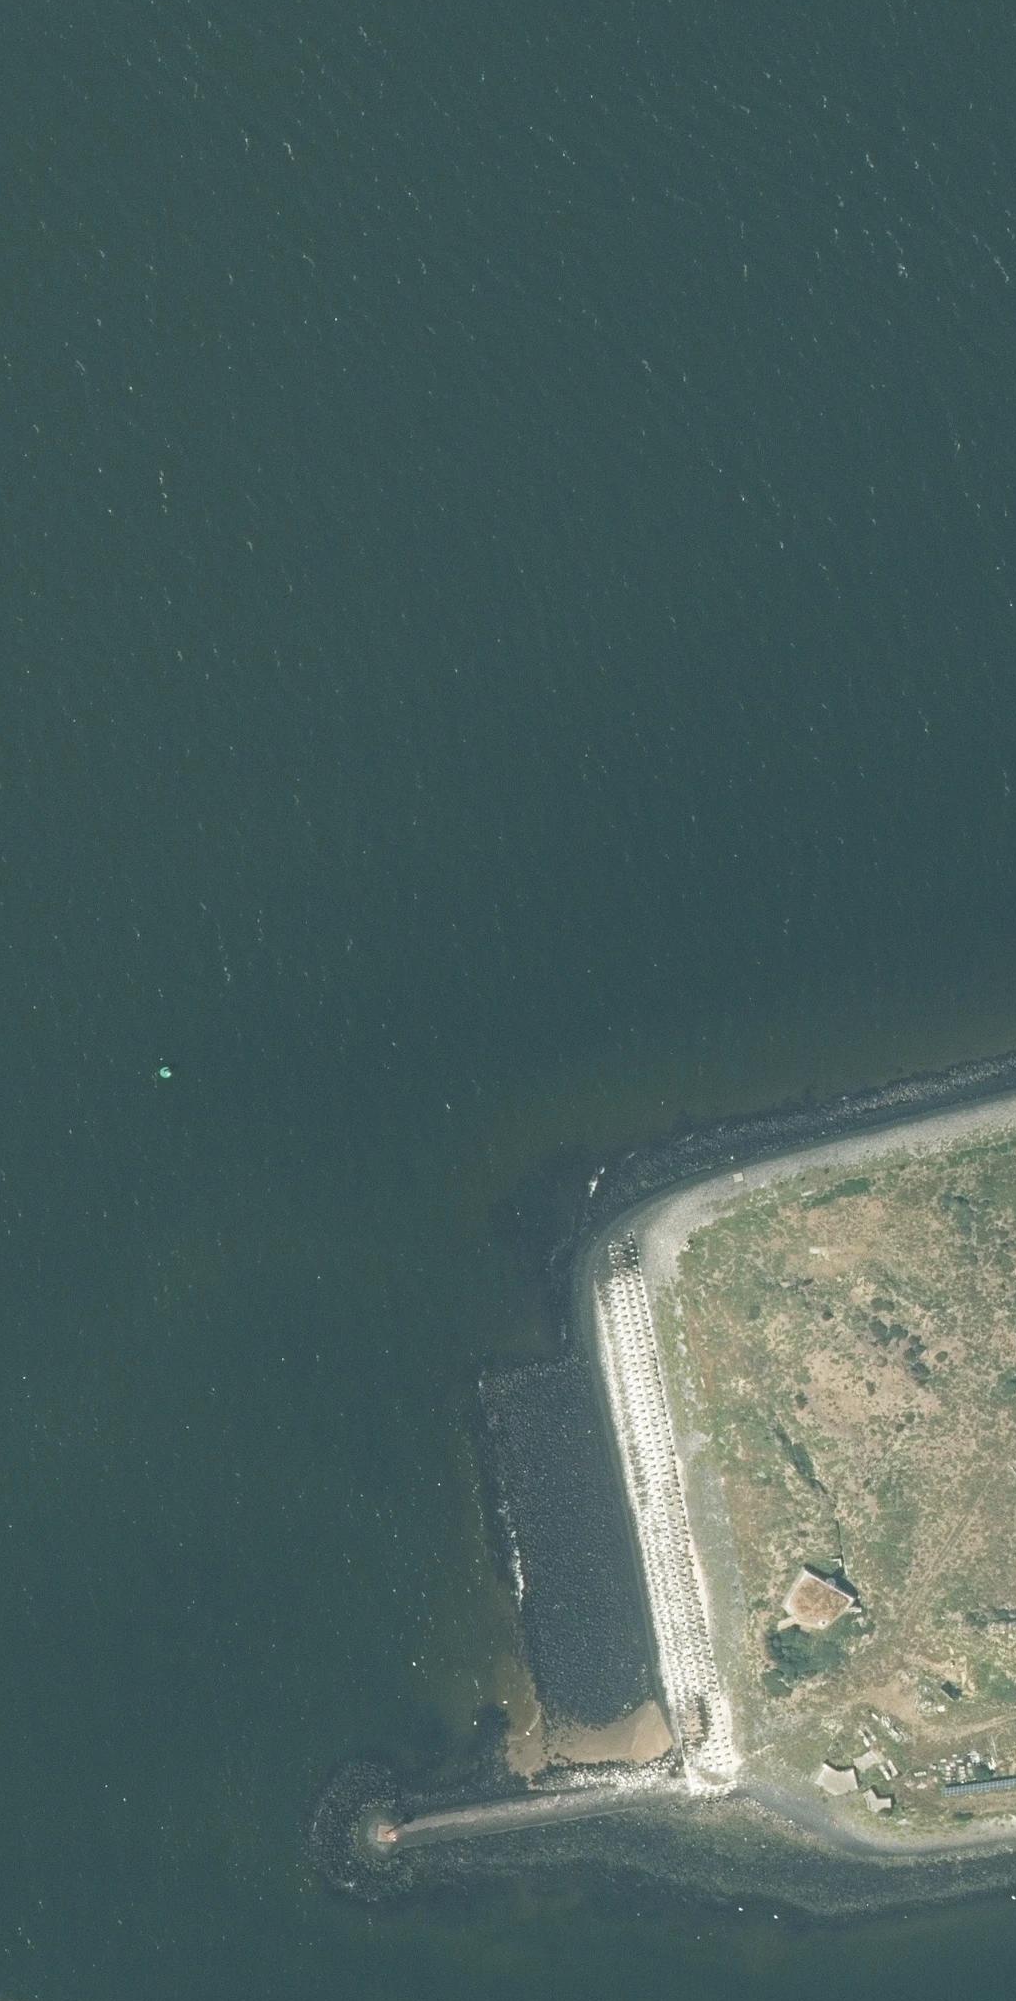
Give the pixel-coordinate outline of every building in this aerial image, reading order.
[(852,1596),(841,1589),(830,1583),(831,1581),(830,1579),(829,1578),(827,1577),(825,1578),(823,1580),(802,1565),(778,1605),(787,1614),(778,1621),(780,1627),(790,1622),(820,1628),(843,1611),(859,1611),(859,1607),(847,1606),(852,1596)] [(858,1730),(865,1740),(871,1735),(865,1726),(858,1730)] [(883,1768),(890,1763),(871,1735),(865,1740),(872,1751),(839,1773),(852,1770),(853,1773),(876,1758),(883,1768)] [(837,1773),(825,1763),(814,1776),(833,1792),(856,1787),(853,1773),(852,1770),(839,1773),(837,1773)] [(896,1773),(890,1763),(883,1768),(889,1778),(896,1773)] [(940,1789),(941,1796),(1015,1786),(1015,1779),(940,1789)] [(861,1789),(860,1790),(862,1796),(864,1801),(863,1810),(863,1813),(864,1813),(865,1814),(867,1815),(869,1816),(870,1817),(871,1817),(872,1817),(873,1816),(875,1815),(876,1814),(878,1813),(879,1812),(881,1811),(893,1810),(892,1797),(879,1798),(878,1799),(877,1799),(876,1797),(874,1792),(872,1786),(871,1785),(870,1786),(869,1786),(867,1787),(866,1787),(864,1788),(863,1789),(861,1789)] [(400,1827),(384,1825),(382,1842),(398,1843),(400,1827)]
